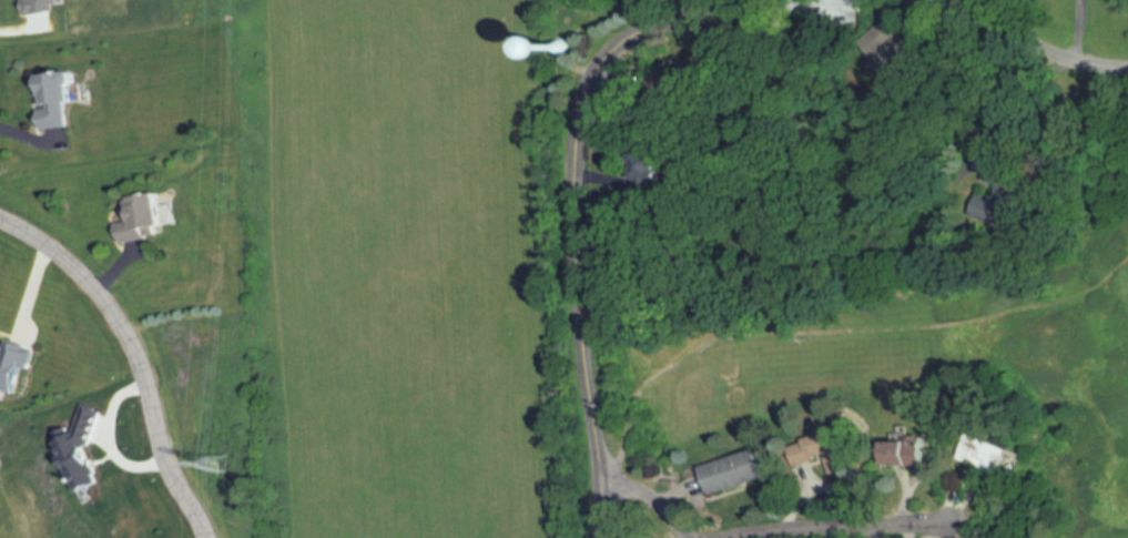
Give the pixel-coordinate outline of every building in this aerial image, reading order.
[(634,194),(651,195),(652,182),(661,182),(662,152),(635,151),(634,194)] [(1028,176),(987,166),(973,220),(1014,231),(1028,176)] [(134,222),(122,223),(124,240),(171,235),(166,194),(131,198),(134,222)] [(790,441),(797,467),(828,459),(832,474),(860,467),(849,425),(790,441)] [(1004,473),(1015,450),(976,430),(965,453),(1004,473)] [(700,467),(709,496),(770,477),(761,448),(700,467)]
